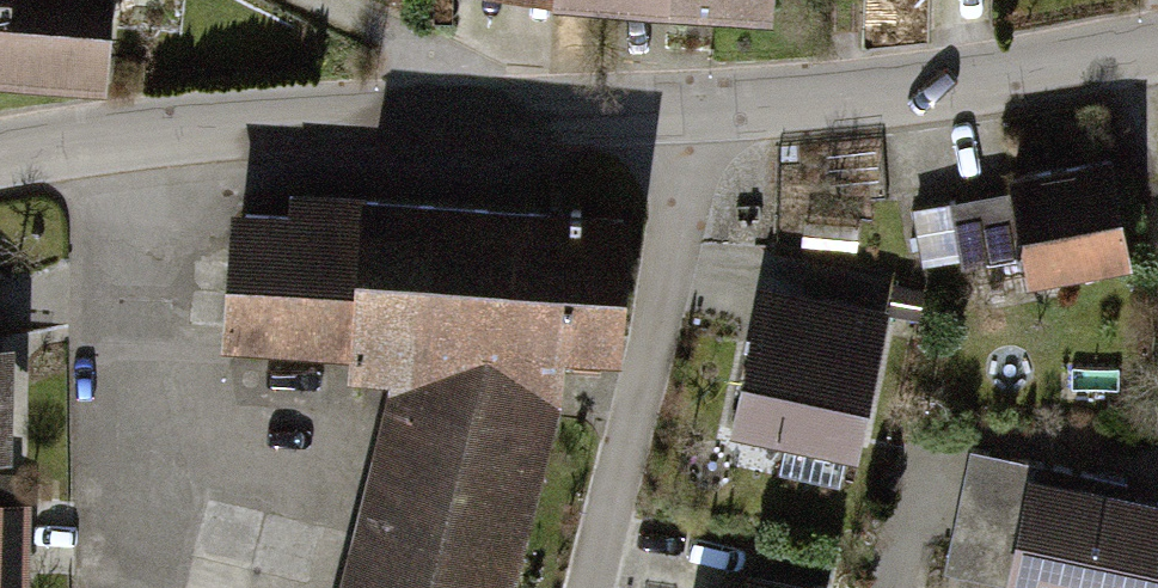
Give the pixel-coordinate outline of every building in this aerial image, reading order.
[(112,86),(119,0),(0,0),(0,77),(112,86)] [(780,11),(781,0),(587,0),(780,11)] [(1037,176),(1056,276),(1157,257),(1157,245),(1142,157),(1037,176)] [(620,216),(287,192),(287,216),(236,210),(227,352),(355,362),(354,386),(387,390),(341,587),(502,587),(561,356),(609,358),(620,216)] [(924,312),(784,284),(758,422),(897,449),(924,312)] [(49,454),(44,334),(0,335),(0,456),(49,454)] [(1053,469),(1032,585),(1050,587),(1157,587),(1157,488),(1053,469)] [(39,500),(0,499),(0,587),(37,587),(39,500)]
